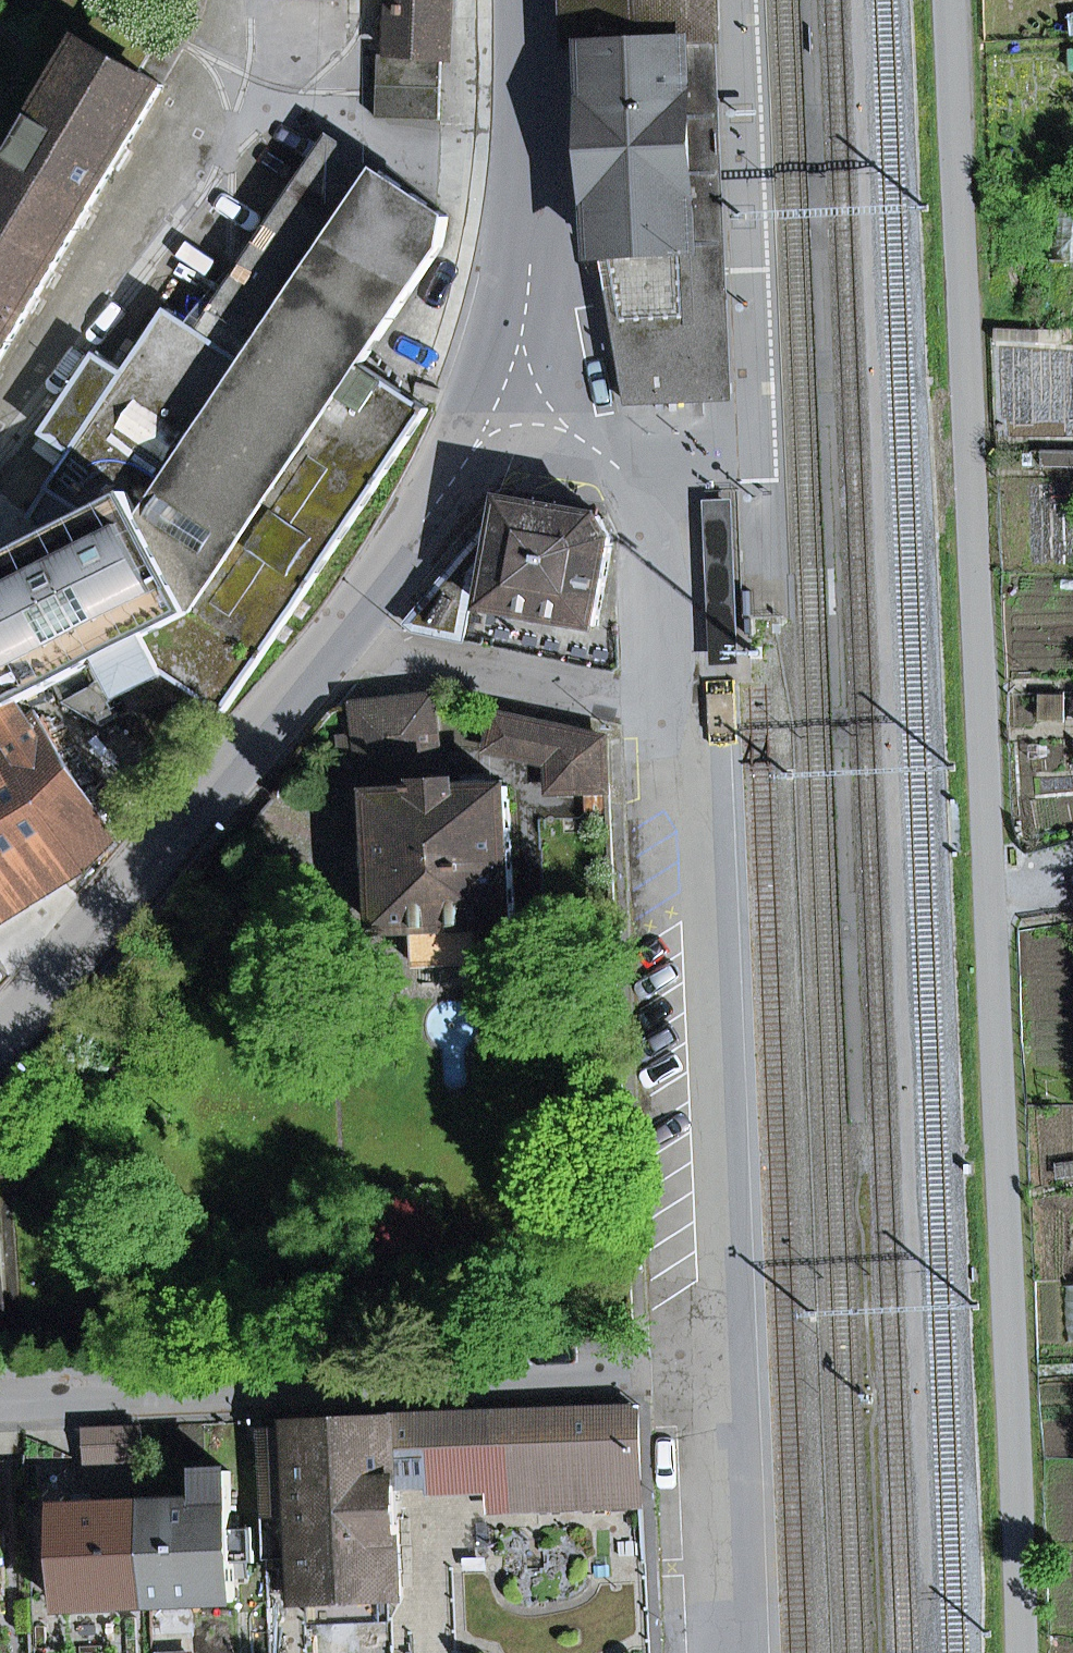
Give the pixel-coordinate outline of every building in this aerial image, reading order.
[(174,16),(148,0),(108,0),(0,183),(0,362),(49,279),(122,156),(164,86),(141,72),(174,16)] [(392,54),(380,54),(378,118),(441,120),(442,56),(448,56),(450,0),(393,0),(392,54)] [(603,45),(601,0),(558,0),(560,50),(593,47),(603,45)] [(687,43),(696,247),(601,251),(606,278),(627,404),(629,404),(625,300),(698,297),(702,401),(736,400),(731,271),(720,0),(685,0),(687,43)] [(603,45),(687,43),(685,0),(601,0),(603,45)] [(601,251),(696,247),(687,43),(603,45),(593,47),(601,251)] [(198,694),(225,712),(429,409),(362,365),(458,223),(332,137),(203,330),(170,306),(128,370),(99,351),(45,433),(74,452),(52,486),(93,514),(135,492),(197,612),(149,637),(169,675),(198,694)] [(625,300),(629,404),(702,401),(698,297),(625,300)] [(138,711),(198,694),(169,675),(149,637),(197,612),(135,492),(93,514),(52,486),(32,517),(57,533),(9,557),(3,544),(0,545),(0,744),(30,725),(18,705),(101,662),(106,671),(111,682),(66,705),(104,728),(122,719),(114,703),(129,695),(138,711)] [(712,666),(741,665),(734,499),(704,500),(712,666)] [(598,626),(614,539),(603,516),(506,500),(498,549),(473,545),(408,625),(415,631),(465,640),(475,575),(482,568),(493,570),(487,605),(598,626)] [(122,719),(138,711),(129,695),(114,703),(122,719)] [(364,774),(439,766),(432,699),(357,707),(358,717),(346,718),(348,737),(360,736),(364,774)] [(586,811),(607,809),(605,738),(497,714),(492,748),(548,762),(551,792),(585,789),(586,811)] [(41,719),(30,725),(0,744),(0,918),(86,863),(114,834),(41,719)] [(482,965),(480,927),(515,925),(512,787),(462,789),(461,782),(423,783),(423,790),(374,792),(381,931),(416,930),(418,968),(482,965)] [(539,1476),(540,1508),(642,1504),(638,1408),(489,1414),(490,1432),(492,1478),(539,1476)] [(393,1423),(396,1482),(430,1481),(428,1446),(423,1446),(423,1434),(490,1432),(489,1414),(393,1418),(393,1423)] [(396,1490),(396,1482),(393,1423),(261,1428),(265,1517),(299,1516),(301,1559),(303,1600),(311,1600),(392,1597),(401,1596),(396,1490)] [(86,1431),(88,1462),(142,1460),(141,1429),(86,1431)] [(539,1476),(492,1478),(490,1432),(423,1434),(423,1446),(428,1446),(430,1481),(396,1482),(396,1490),(428,1489),(428,1496),(488,1494),(489,1511),(540,1508),(539,1476)] [(235,1564),(234,1528),(231,1471),(202,1473),(203,1501),(147,1504),(151,1606),(237,1602),(235,1564)] [(62,1507),(66,1609),(151,1606),(147,1504),(62,1507)] [(265,1517),(267,1561),(301,1559),(299,1516),(265,1517)] [(234,1528),(235,1564),(257,1563),(256,1527),(234,1528)] [(312,1625),(393,1622),(392,1597),(311,1600),(312,1625)]
